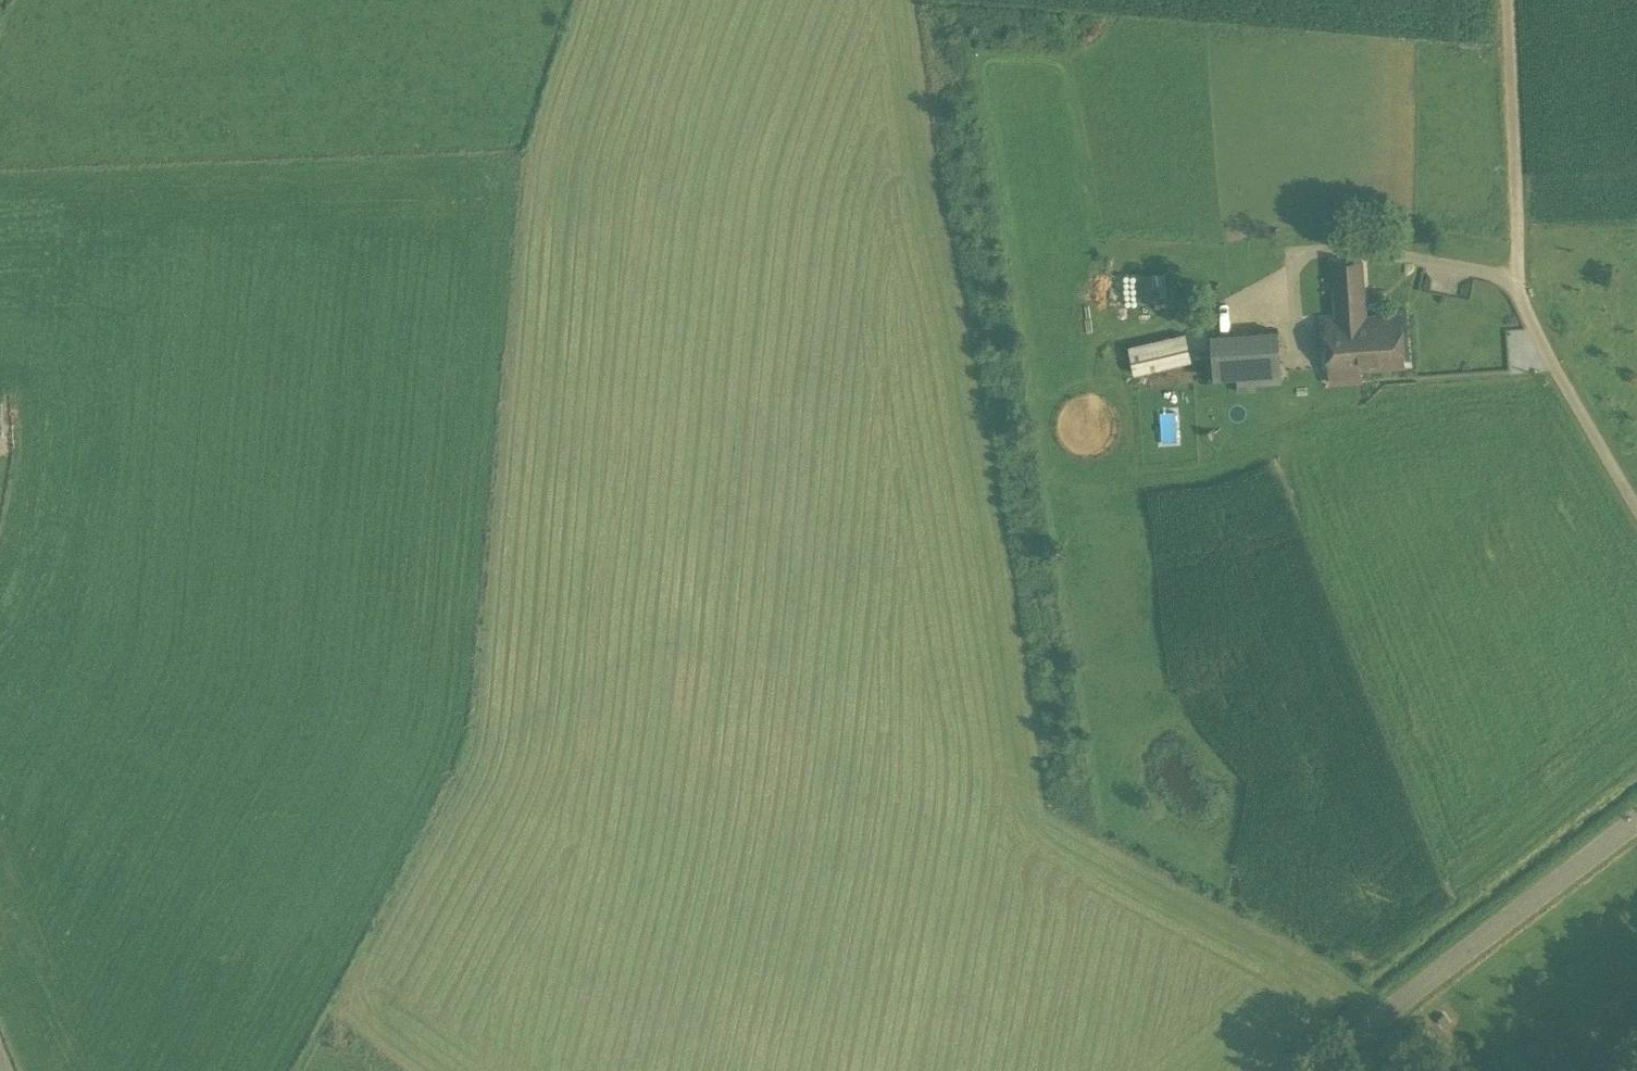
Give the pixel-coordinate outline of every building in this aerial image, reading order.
[(1337,320),(1325,321),(1329,370),(1403,365),(1399,316),(1365,319),(1361,261),(1333,263),(1337,320)] [(1150,273),(1137,273),(1138,302),(1151,302),(1167,301),(1166,272),(1150,273)] [(1283,381),(1278,329),(1211,336),(1215,380),(1254,376),(1255,384),(1283,381)] [(1135,372),(1190,360),(1186,342),(1131,354),(1135,372)]
